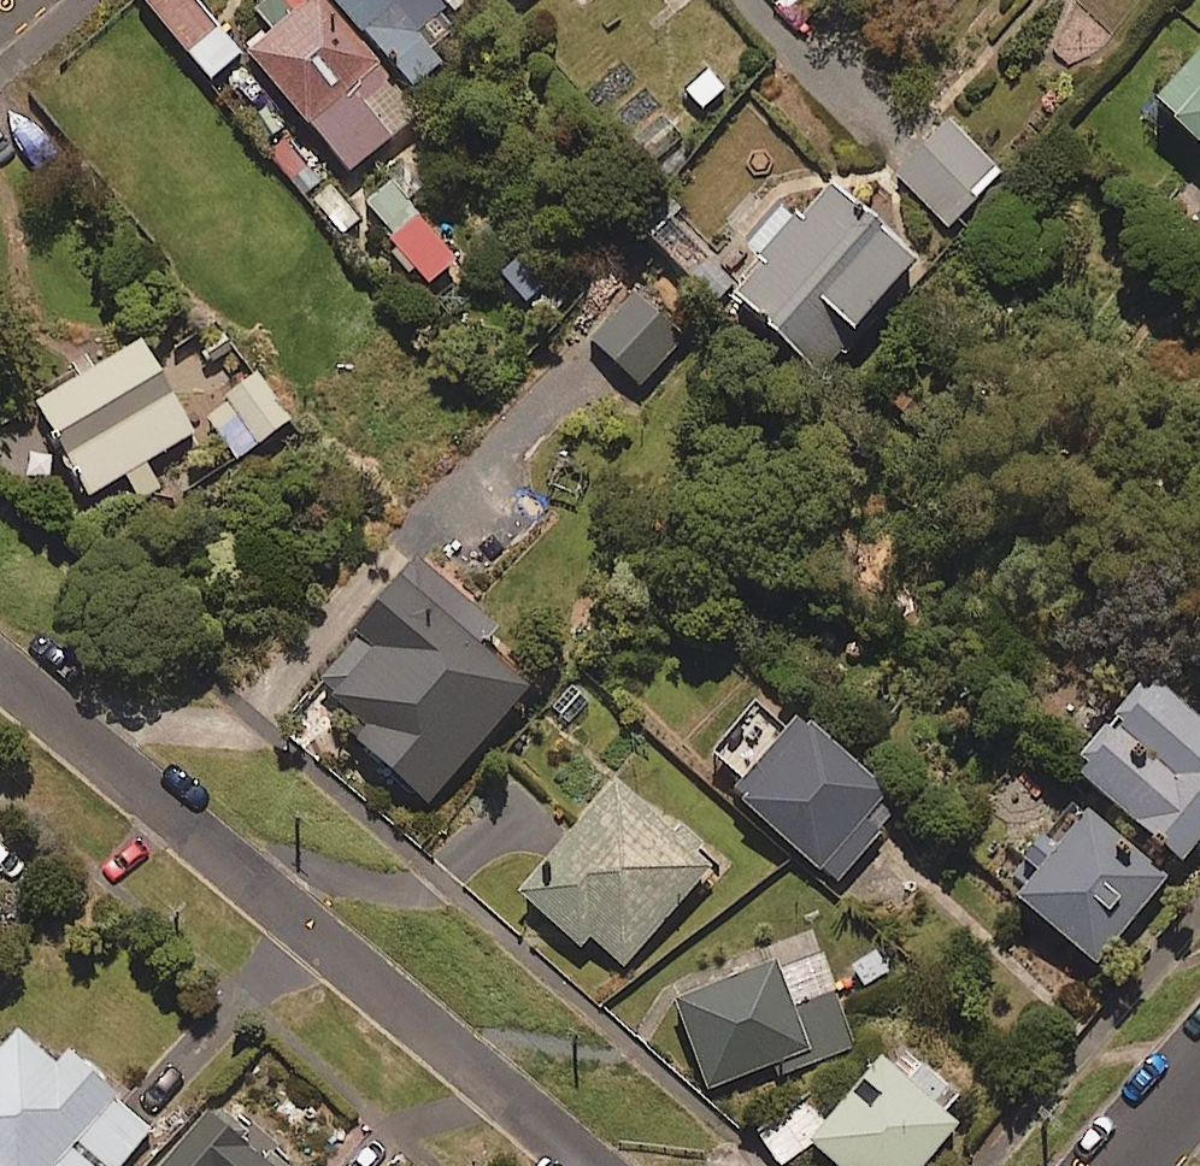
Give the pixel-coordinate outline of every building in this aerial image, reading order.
[(193,0),(143,0),(208,77),(237,53),(193,0)] [(321,0),(272,0),(258,12),(272,28),(244,53),(349,170),(418,109),(321,0)] [(414,84),(440,60),(413,30),(446,0),(338,0),(414,84)] [(1152,98),(1199,144),(1199,47),(1152,98)] [(999,172),(943,116),(891,168),(947,224),(999,172)] [(453,261),(394,179),(363,201),(422,283),(453,261)] [(906,260),(820,184),(728,290),(814,365),(906,260)] [(682,337),(631,291),(588,338),(639,385),(682,337)] [(192,430),(138,339),(33,402),(88,492),(124,470),(140,496),(157,485),(142,460),(192,430)] [(202,412),(220,439),(238,427),(250,444),(288,418),(258,373),(202,412)] [(494,626),(411,555),(353,623),(361,630),(303,697),(427,802),(525,686),(478,645),(494,626)] [(1143,675),(1068,768),(1180,859),(1199,834),(1199,720),(1143,675)] [(900,805),(797,716),(731,794),(834,883),(900,805)] [(707,866),(610,782),(516,891),(612,975),(707,866)] [(1164,874),(1080,808),(1011,895),(1095,962),(1164,874)] [(0,820),(0,874),(23,832),(0,820)] [(849,1042),(831,992),(791,1007),(773,957),(673,994),(707,1087),(772,1062),(775,1070),(849,1042)] [(11,1028),(0,1040),(0,1165),(47,1165),(50,1162),(54,1165),(116,1165),(152,1126),(64,1048),(51,1063),(11,1028)] [(892,1039),(803,1144),(830,1165),(918,1165),(955,1122),(940,1109),(955,1091),(892,1039)] [(208,1106),(156,1165),(278,1165),(208,1106)]
